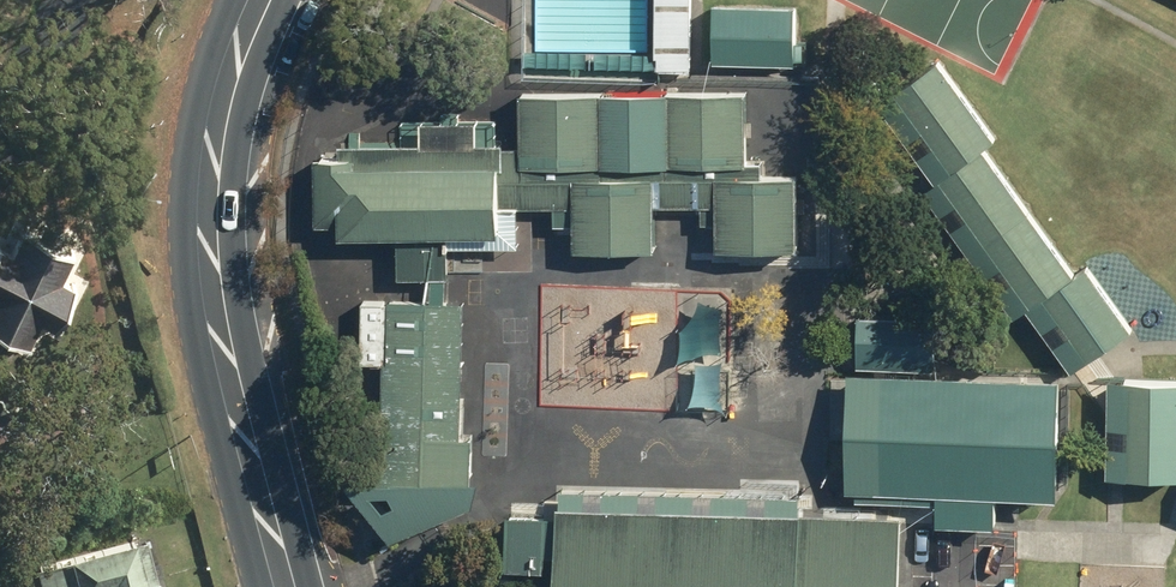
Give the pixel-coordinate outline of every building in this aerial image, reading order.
[(502,28),(518,0),(452,0),(502,28)] [(691,63),(692,0),(658,0),(656,61),(691,63)] [(798,54),(799,0),(715,0),(714,53),(798,54)] [(1091,257),(1078,266),(986,139),(998,130),(941,51),(899,81),(957,160),(944,168),(1034,296),(1048,286),(1094,350),(1136,319),(1091,257)] [(399,225),(399,269),(448,268),(447,224),(501,225),(500,199),(575,198),(576,242),(655,241),(654,197),(718,196),(718,240),(800,239),(800,168),(748,168),(748,82),(521,85),(522,141),(505,141),(505,135),(340,136),(341,150),(316,149),(317,214),(342,214),(343,225),(399,225)] [(37,341),(45,325),(55,330),(80,282),(65,275),(77,252),(26,226),(14,252),(3,245),(0,250),(0,322),(37,341)] [(393,532),(474,498),(480,473),(471,473),(473,433),(462,433),(466,296),(389,294),(388,297),(363,296),(361,354),(386,356),(383,452),(371,451),(371,466),(352,464),(393,532)] [(860,360),(937,360),(937,310),(860,311),(860,360)] [(941,354),(989,359),(991,337),(944,332),(941,354)] [(941,515),(1000,516),(1000,484),(1065,484),(1065,366),(878,365),(878,379),(854,380),(854,477),(878,476),(878,483),(941,484),(941,515)] [(1175,465),(1175,370),(1112,369),(1111,464),(1175,465)] [(863,577),(902,578),(903,507),(560,499),(560,512),(508,511),(507,561),(547,562),(547,547),(558,548),(558,586),(863,586),(863,577)] [(149,539),(43,567),(48,586),(161,586),(149,539)]
